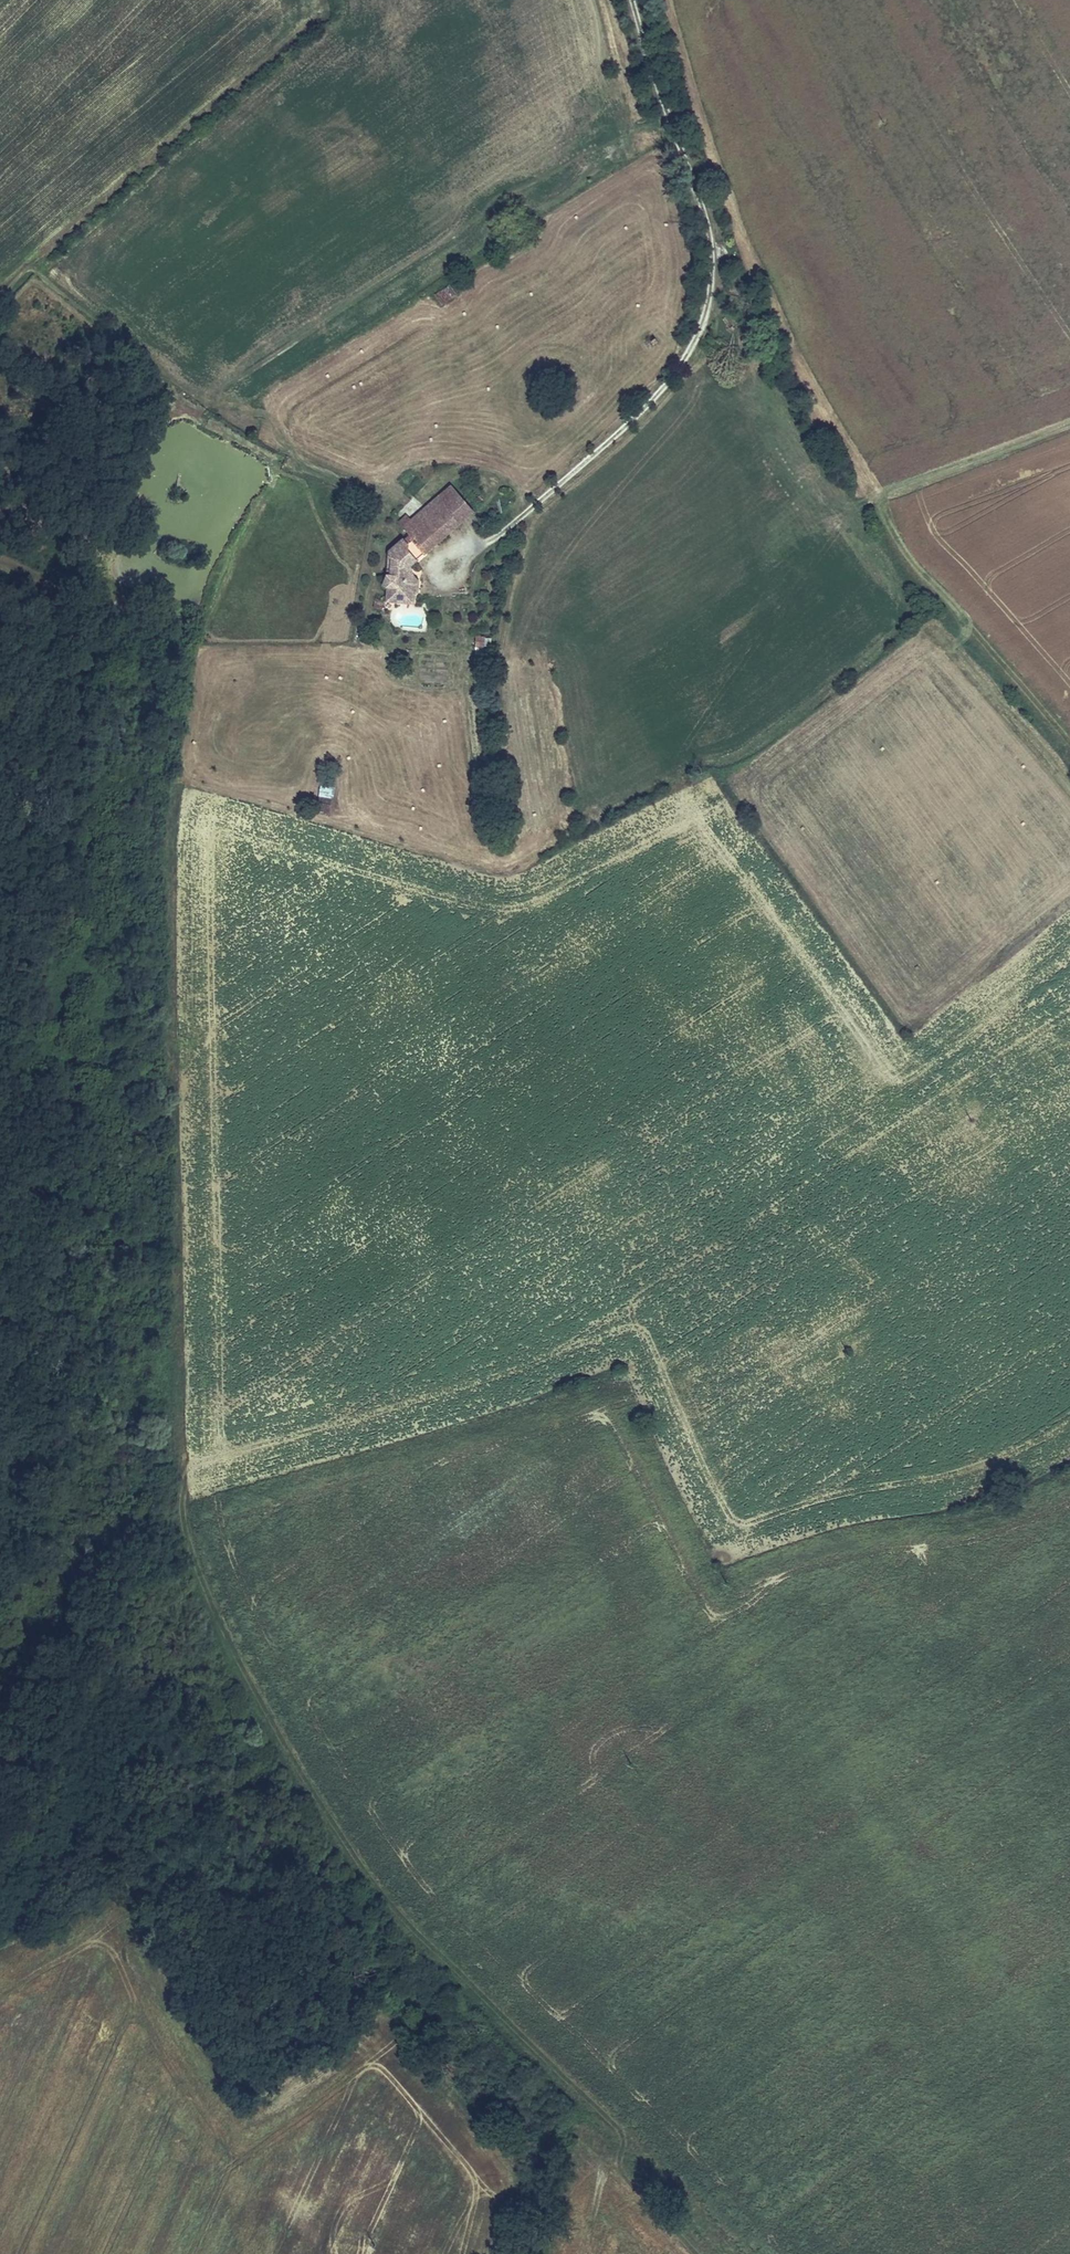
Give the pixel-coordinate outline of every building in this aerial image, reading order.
[(447,484),(433,496),(453,520),(468,509),(447,484)] [(453,520),(433,496),(380,541),(400,565),(453,520)] [(371,606),(392,611),(399,583),(385,581),(380,599),(373,600),(371,606)] [(475,637),(474,656),(483,656),(484,646),(490,646),(491,638),(475,637)] [(319,801),(331,802),(332,787),(320,787),(319,801)]
